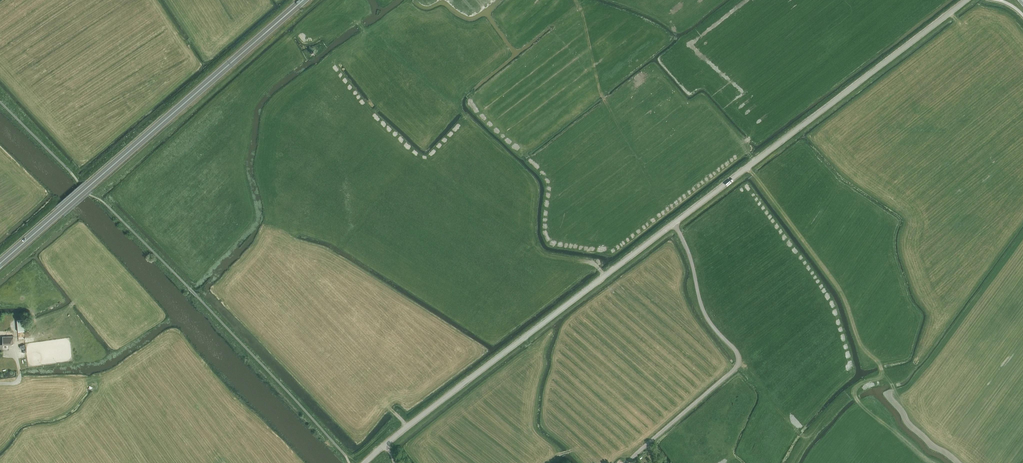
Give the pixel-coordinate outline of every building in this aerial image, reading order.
[(2,348),(2,344),(14,344),(13,336),(2,337),(2,341),(0,341),(0,348),(2,348)]
